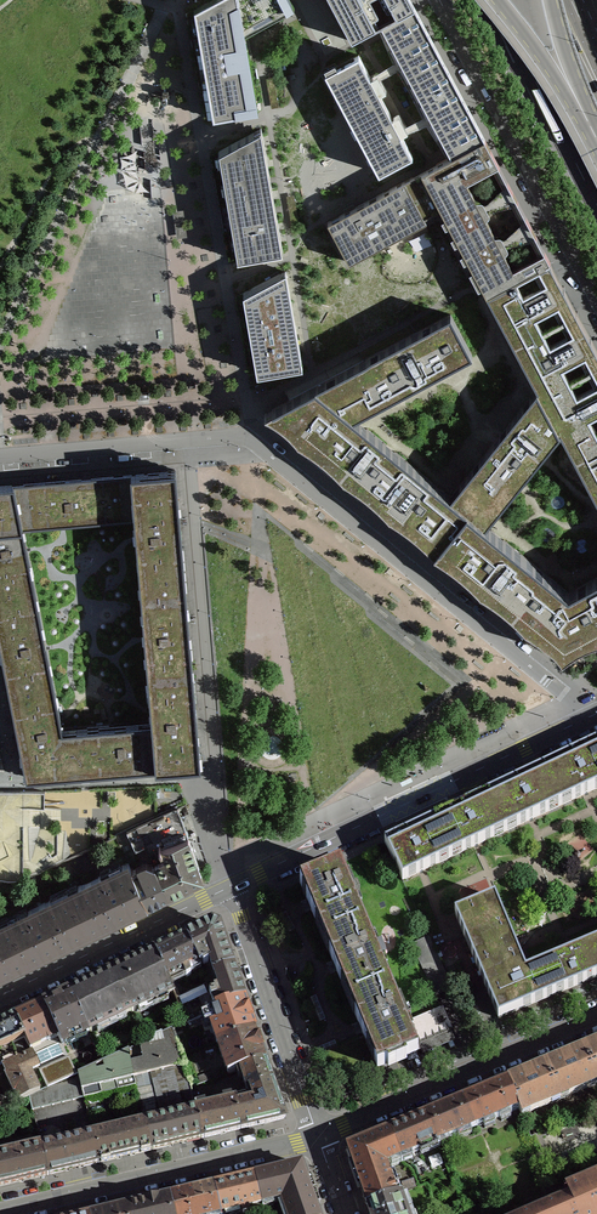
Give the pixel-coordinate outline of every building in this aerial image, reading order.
[(212,118),(257,110),(245,39),(244,33),(292,8),(288,0),(210,0),(193,9),(212,118)] [(337,14),(342,23),(384,0),(329,0),(337,14)] [(375,26),(444,155),(479,137),(471,123),(418,24),(410,8),(392,17),(375,26)] [(365,76),(353,54),(319,72),(372,173),(406,154),(394,133),(401,129),(397,121),(393,113),(386,117),(374,92),(381,88),(376,80),(372,72),(365,76)] [(264,146),(261,128),(218,151),(237,260),(283,252),(280,233),(264,146)] [(423,172),(442,209),(487,294),(550,261),(548,256),(545,252),(514,268),(468,181),(499,165),(492,152),(485,139),(423,172)] [(392,188),(328,221),(349,262),(428,221),(426,217),(442,209),(423,172),(392,188)] [(187,235),(183,208),(173,210),(177,237),(187,235)] [(394,396),(461,361),(472,355),(451,314),(264,413),(288,433),(311,452),(335,471),(359,490),(382,509),(406,528),(429,547),(461,573),(496,601),(532,630),(562,655),(596,636),(596,576),(576,587),(568,592),(545,573),(498,534),(485,524),(560,432),(588,486),(596,502),(596,348),(572,301),(557,274),(550,261),(487,295),(515,349),(537,389),(492,444),(450,495),(438,486),(389,446),(365,427),(353,418),(394,396)] [(286,270),(244,293),(257,374),(302,366),(294,318),(286,270)] [(149,391),(137,392),(137,399),(149,398),(149,391)] [(184,571),(175,469),(123,473),(127,519),(134,518),(139,575),(184,571)] [(123,473),(23,482),(27,527),(127,519),(123,473)] [(34,584),(23,528),(27,527),(23,482),(0,484),(0,591),(34,584)] [(139,575),(147,674),(193,671),(184,571),(139,575)] [(0,591),(0,648),(9,691),(53,683),(34,584),(0,591)] [(67,728),(71,774),(172,765),(201,763),(193,671),(147,674),(151,721),(67,728)] [(63,729),(53,683),(9,691),(26,778),(71,774),(67,728),(63,729)] [(558,806),(596,788),(596,742),(541,768),(558,806)] [(486,794),(504,832),(558,806),(541,768),(486,794)] [(431,820),(449,858),(504,832),(486,794),(431,820)] [(154,864),(168,894),(202,878),(192,849),(178,808),(127,831),(136,849),(145,844),(154,864)] [(384,842),(402,880),(449,858),(431,820),(384,842)] [(132,912),(131,912),(148,904),(133,873),(128,863),(122,866),(122,867),(102,876),(102,875),(78,886),(78,887),(69,892),(88,932),(104,924),(105,925),(132,912)] [(154,864),(133,873),(148,904),(168,894),(154,864)] [(327,869),(309,877),(310,879),(300,883),(303,891),(308,889),(311,896),(306,898),(316,922),(321,920),(330,943),(366,928),(360,913),(362,913),(349,882),(347,882),(340,866),(328,871),(327,869)] [(10,920),(29,960),(45,952),(45,953),(72,940),(88,932),(69,892),(52,900),(52,899),(28,910),(28,911),(10,920)] [(543,999),(530,969),(526,971),(495,897),(454,914),(498,1018),(543,999)] [(13,968),(12,968),(29,960),(10,920),(1,924),(0,923),(0,975),(13,968)] [(200,966),(228,954),(219,927),(211,924),(186,936),(200,966)] [(342,983),(346,981),(356,1005),(392,990),(386,974),(387,974),(374,943),(373,943),(366,928),(330,943),(334,952),(329,954),(342,983)] [(411,944),(435,996),(436,996),(452,988),(453,988),(434,948),(428,935),(411,944)] [(154,951),(168,981),(184,974),(186,979),(191,976),(188,972),(199,967),(200,966),(186,936),(163,947),(163,946),(154,951)] [(596,977),(596,957),(591,943),(530,969),(543,999),(596,977)] [(166,996),(173,992),(168,981),(154,951),(112,971),(131,1012),(157,1000),(156,999),(166,994),(166,996)] [(215,1009),(244,999),(228,954),(200,966),(206,985),(213,1004),(215,1009)] [(131,1012),(112,971),(70,991),(89,1032),(96,1029),(96,1027),(105,1023),(106,1024),(131,1012)] [(206,985),(176,999),(188,1023),(211,1012),(215,1010),(215,1009),(213,1004),(206,985)] [(326,1054),(325,1054),(336,1080),(336,1079),(375,1063),(377,1068),(377,1069),(387,1065),(388,1067),(407,1059),(406,1057),(418,1052),(413,1040),(411,1036),(413,1035),(408,1023),(400,1004),(398,1005),(392,990),(356,1005),(360,1013),(355,1015),(365,1038),(326,1055),(326,1054)] [(42,1004),(56,1033),(62,1045),(89,1032),(70,991),(69,991),(68,991),(68,992),(61,995),(60,994),(51,999),(51,1000),(43,1004),(43,1003),(42,1004)] [(219,1035),(221,1041),(255,1030),(252,1021),(252,1020),(254,1019),(250,1009),(248,1009),(248,1008),(247,1009),(244,999),(215,1009),(215,1010),(211,1012),(214,1023),(210,1024),(214,1036),(219,1035)] [(56,1033),(42,1004),(15,1017),(25,1039),(28,1046),(38,1041),(40,1045),(48,1041),(46,1038),(56,1033)] [(469,1027),(480,1022),(473,1007),(463,1011),(469,1027)] [(441,1009),(408,1023),(413,1035),(411,1036),(413,1040),(448,1025),(442,1009),(441,1009)] [(15,1017),(0,1024),(0,1050),(25,1039),(15,1017)] [(156,1044),(150,1045),(149,1041),(127,1051),(134,1077),(142,1113),(159,1109),(152,1077),(151,1078),(150,1073),(183,1065),(172,1030),(155,1038),(156,1044)] [(240,1070),(265,1061),(262,1050),(263,1050),(262,1049),(264,1048),(261,1038),(259,1039),(258,1038),(255,1030),(221,1041),(223,1048),(219,1049),(223,1061),(227,1060),(232,1072),(235,1071),(240,1070)] [(69,1061),(62,1045),(56,1033),(46,1038),(48,1041),(40,1045),(38,1041),(28,1046),(39,1068),(48,1087),(75,1075),(69,1061)] [(40,1091),(31,1072),(39,1068),(28,1046),(25,1039),(0,1050),(0,1057),(4,1066),(3,1067),(6,1073),(7,1075),(5,1076),(14,1093),(15,1093),(19,1100),(29,1096),(40,1091)] [(584,1048),(596,1078),(596,1042),(584,1048)] [(559,1096),(568,1092),(569,1095),(590,1086),(588,1083),(596,1080),(596,1078),(584,1048),(545,1064),(559,1096)] [(114,1082),(134,1077),(127,1051),(102,1062),(104,1068),(96,1070),(95,1065),(78,1073),(84,1098),(102,1093),(101,1090),(115,1087),(114,1082)] [(246,1089),(249,1088),(272,1080),(265,1061),(240,1070),(246,1089)] [(551,1103),(550,1099),(559,1096),(545,1064),(507,1080),(519,1109),(520,1112),(529,1108),(531,1111),(551,1103)] [(223,1075),(221,1069),(198,1077),(200,1083),(223,1075)] [(29,1096),(32,1110),(84,1098),(78,1073),(75,1075),(48,1087),(40,1091),(29,1096)] [(272,1080),(249,1088),(254,1101),(237,1105),(243,1128),(259,1125),(259,1126),(268,1124),(268,1122),(283,1119),(284,1118),(285,1117),(285,1116),(279,1101),(281,1100),(278,1092),(276,1092),(272,1080)] [(462,1099),(474,1128),(519,1109),(507,1080),(462,1099)] [(474,1128),(462,1099),(425,1114),(437,1143),(474,1128)] [(243,1128),(237,1105),(236,1100),(196,1110),(203,1138),(243,1128)] [(203,1138),(196,1110),(144,1122),(151,1150),(203,1138)] [(388,1130),(400,1159),(437,1143),(425,1114),(388,1130)] [(41,1147),(42,1149),(48,1175),(100,1163),(93,1134),(88,1116),(71,1120),(76,1139),(41,1147)] [(144,1122),(93,1134),(100,1163),(101,1162),(101,1164),(110,1162),(110,1160),(141,1153),(141,1154),(150,1152),(150,1150),(151,1150),(144,1122)] [(386,1165),(400,1159),(388,1130),(347,1147),(367,1204),(396,1194),(386,1165)] [(42,1149),(34,1151),(33,1147),(0,1155),(0,1186),(48,1175),(42,1149)] [(301,1164),(255,1175),(262,1206),(281,1201),(286,1213),(319,1213),(301,1164)] [(596,1211),(596,1174),(584,1179),(596,1211)] [(255,1175),(213,1185),(220,1213),(228,1213),(242,1211),(242,1213),(249,1213),(257,1212),(263,1210),(262,1206),(255,1175)] [(537,1213),(596,1213),(596,1211),(584,1179),(565,1187),(569,1196),(549,1204),(548,1201),(544,1200),(540,1201),(536,1202),(532,1204),(537,1213)] [(213,1185),(171,1195),(176,1213),(220,1213),(213,1185)] [(367,1204),(370,1213),(408,1213),(401,1193),(396,1194),(367,1204)] [(171,1195),(130,1205),(132,1213),(176,1213),(171,1195)] [(532,1204),(529,1207),(527,1210),(528,1213),(526,1213),(537,1213),(532,1204)] [(130,1205),(93,1213),(132,1213),(130,1205)]
